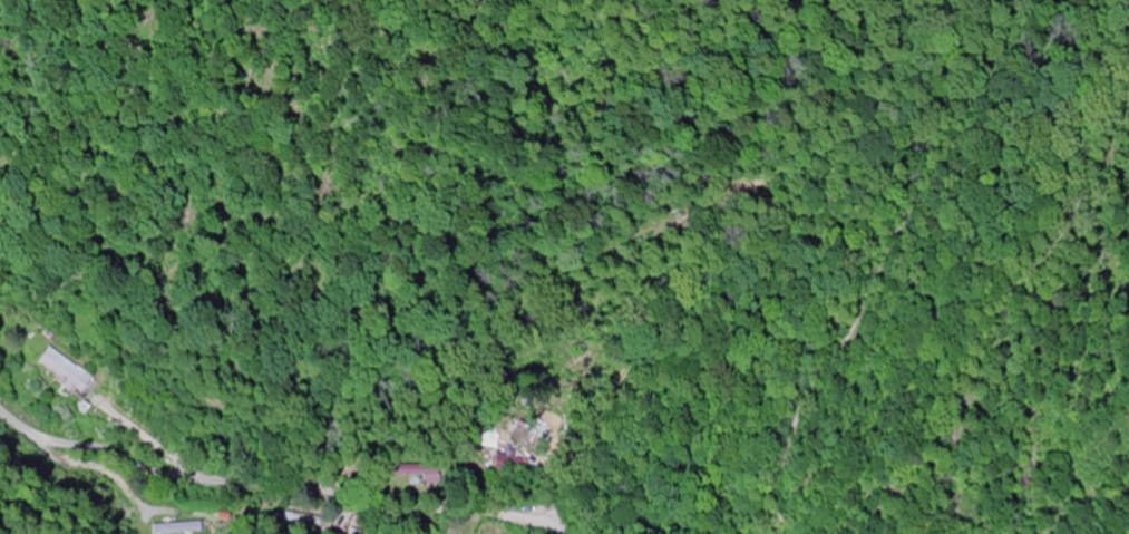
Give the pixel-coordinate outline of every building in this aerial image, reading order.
[(36,366),(84,398),(96,380),(48,349),(36,366)]
